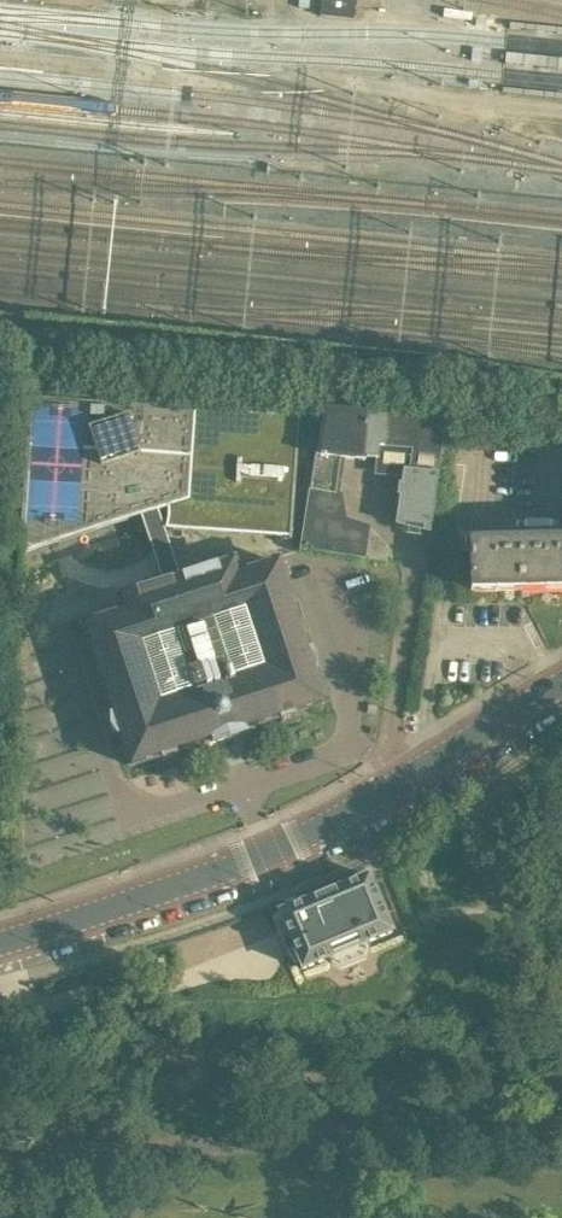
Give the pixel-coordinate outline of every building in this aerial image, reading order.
[(320,16),(354,20),(356,0),(322,0),(320,16)] [(163,585),(126,598),(126,597),(123,597),(122,599),(121,602),(122,604),(123,604),(126,612),(90,624),(89,623),(87,624),(85,626),(84,628),(86,631),(87,630),(114,714),(109,715),(110,728),(116,737),(121,736),(130,761),(129,761),(129,764),(131,766),(133,766),(136,765),(136,764),(160,756),(162,761),(164,761),(166,760),(165,759),(174,757),(176,757),(178,756),(176,751),(201,743),(203,749),(206,749),(209,747),(210,747),(249,734),(253,734),(256,732),(254,726),(279,717),(281,722),(283,722),(284,721),(284,720),(292,718),(293,718),(295,718),(296,717),(295,712),(319,704),(320,705),(322,704),(324,702),(325,700),(323,698),(314,673),(319,671),(318,659),(311,649),(307,650),(279,567),(280,567),(280,564),(278,563),(275,562),(273,563),(273,564),(237,576),(234,567),(235,567),(234,565),(232,563),(230,562),(227,563),(228,564),(183,579),(159,508),(166,506),(168,528),(289,536),(289,539),(291,539),(300,415),(29,396),(16,591),(18,591),(20,555),(139,514),(163,585)] [(325,409),(324,413),(318,455),(315,455),(299,550),(366,560),(387,562),(389,548),(385,547),(385,544),(371,531),(367,530),(368,528),(344,520),(340,496),(337,495),(342,458),(364,460),(364,458),(377,459),(376,470),(406,472),(399,523),(430,527),(446,418),(368,412),(355,411),(355,409),(351,409),(351,411),(325,409)] [(469,535),(469,541),(469,557),(470,592),(561,590),(561,533),(469,535)] [(307,901),(290,908),(279,912),(303,969),(331,957),(334,963),(340,966),(363,957),(366,950),(363,944),(392,932),(368,875),(340,887),(307,901)]
